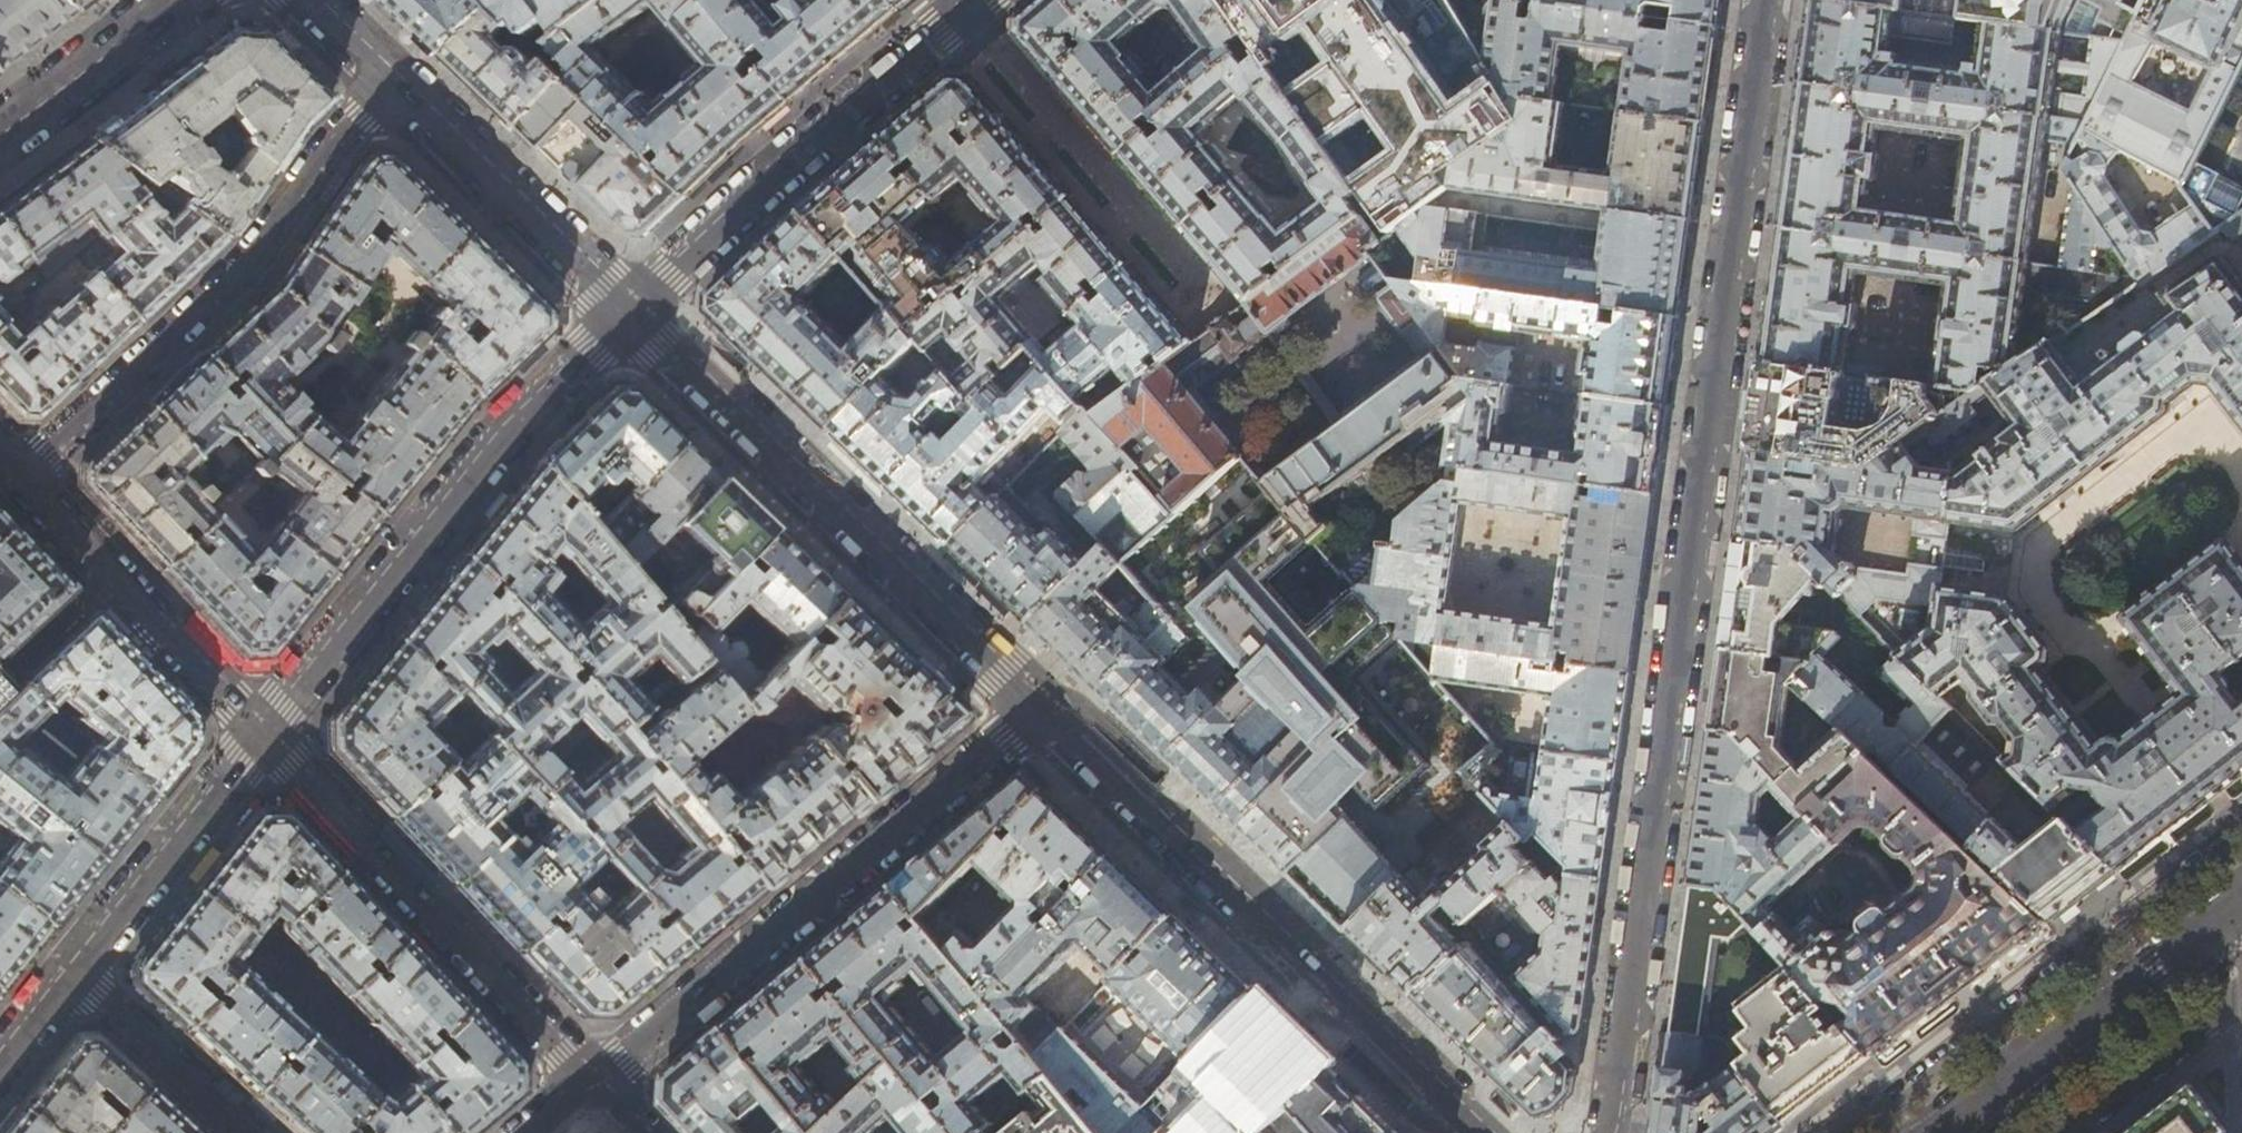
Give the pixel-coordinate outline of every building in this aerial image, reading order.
[(61,0),(0,0),(0,66),(35,40),(73,11),(61,0)] [(73,11),(88,0),(61,0),(73,11)] [(491,10),(484,0),(385,0),(405,20),(443,56),(475,25),(466,16),(473,9),(482,18),(491,10)] [(491,10),(511,29),(515,26),(523,37),(528,37),(545,23),(556,36),(605,0),(484,0),(491,10)] [(556,36),(535,52),(564,80),(686,196),(750,135),(757,129),(789,102),(790,101),(762,69),(751,56),(702,0),(605,0),(556,36)] [(762,69),(790,101),(850,49),(898,9),(891,0),(788,0),(773,12),(763,0),(702,0),(751,56),(763,46),(775,59),(762,69)] [(898,9),(908,0),(891,0),(898,9)] [(1147,23),(1127,0),(1045,0),(1012,28),(1079,104),(1123,154),(1200,89),(1183,68),(1158,89),(1120,45),(1147,23)] [(1147,23),(1164,9),(1166,10),(1171,10),(1173,10),(1175,8),(1195,36),(1182,45),(1180,65),(1183,68),(1200,89),(1252,45),(1220,0),(1127,0),(1147,23)] [(1521,121),(1506,97),(1479,51),(1448,0),(1220,0),(1252,45),(1308,124),(1371,211),(1389,237),(1429,206),(1450,190),(1452,190),(1443,176),(1521,121)] [(1621,112),(1705,124),(1710,82),(1718,28),(1675,23),(1673,35),(1643,31),(1644,19),(1511,0),(1495,0),(1488,53),(1479,51),(1506,97),(1508,97),(1510,87),(1523,89),(1523,99),(1553,103),(1561,45),(1629,55),(1621,112)] [(1644,19),(1675,23),(1718,28),(1722,0),(1511,0),(1644,19)] [(1956,20),(1899,12),(1813,0),(1811,0),(1805,43),(1800,83),(1800,84),(1996,112),(1997,100),(2011,102),(2009,114),(2010,114),(2049,119),(2061,34),(2045,32),(1985,24),(1979,67),(1968,66),(1968,73),(1895,63),(1896,56),(1887,54),(1889,37),(1954,45),(1956,20)] [(1899,12),(1901,0),(1813,0),(1899,12)] [(1960,21),(1985,24),(2045,32),(2048,11),(2053,0),(1963,0),(1960,21)] [(2139,15),(2109,0),(2053,0),(2048,11),(2045,32),(2061,34),(2093,39),(2125,43),(2139,15)] [(2086,124),(2082,132),(2120,152),(2185,185),(2235,83),(2241,69),(2241,0),(2146,0),(2139,15),(2125,43),(2086,124)] [(2139,15),(2146,0),(2109,0),(2139,15)] [(491,10),(482,18),(475,25),(443,56),(480,92),(518,128),(564,80),(535,52),(511,29),(491,10)] [(116,117),(87,139),(147,183),(151,185),(156,189),(181,206),(196,217),(225,238),(261,185),(271,171),(304,123),(329,100),(319,91),(294,66),(258,32),(231,31),(197,57),(161,84),(116,117)] [(2086,124),(2125,43),(2093,39),(2084,99),(2063,97),(2060,121),(2086,124)] [(1800,83),(1805,43),(1799,42),(1793,82),(1800,83)] [(1184,229),(1241,180),(1199,132),(1241,95),(1284,145),(1308,124),(1252,45),(1200,89),(1123,154),(1155,194),(1184,229)] [(922,105),(883,139),(904,164),(911,172),(937,202),(964,179),(1001,223),(975,245),(992,266),(1071,198),(1018,136),(970,79),(953,78),(922,105)] [(686,196),(564,80),(518,128),(529,140),(562,171),(628,235),(645,235),(657,223),(686,196)] [(1994,124),(1996,112),(1800,84),(1790,156),(1780,229),(1976,256),(1979,244),(1994,246),(1992,259),(2029,263),(2046,142),(2049,119),(2010,114),(2008,126),(1994,124)] [(1564,105),(1553,103),(1523,99),(1508,97),(1506,97),(1521,121),(1443,176),(1452,190),(1607,211),(1607,210),(1691,221),(1692,219),(1697,179),(1705,124),(1621,112),(1612,174),(1555,166),(1564,105)] [(761,134),(793,107),(789,102),(757,129),(761,134)] [(2060,121),(2049,119),(2046,142),(2065,145),(2062,170),(2063,170),(2082,132),(2086,124),(2060,121)] [(1371,211),(1308,124),(1284,145),(1323,201),(1284,230),(1307,258),(1371,211)] [(2082,132),(2063,170),(2073,184),(2116,249),(2136,278),(2140,285),(2142,287),(2216,235),(2196,207),(2154,235),(2143,234),(2107,179),(2107,167),(2120,152),(2082,132)] [(147,183),(87,139),(47,170),(0,205),(0,224),(28,260),(83,218),(99,237),(140,202),(133,193),(147,183)] [(858,246),(864,252),(864,260),(898,299),(889,308),(912,334),(938,312),(930,302),(943,293),(950,301),(992,266),(975,245),(953,264),(939,248),(928,247),(908,227),(937,202),(911,172),(902,179),(895,171),(904,164),(883,139),(844,171),(800,209),(844,258),(858,246)] [(385,155),(368,154),(355,166),(333,197),(299,247),(358,289),(385,250),(418,281),(465,232),(437,205),(385,155)] [(1284,230),(1241,180),(1184,229),(1216,265),(1247,302),(1307,258),(1284,230)] [(2136,278),(2116,249),(2073,184),(2061,268),(2094,272),(2097,250),(2115,253),(2113,275),(2136,278)] [(1002,299),(1042,265),(1052,275),(1044,282),(1071,313),(1128,265),(1071,198),(992,266),(950,301),(938,312),(912,334),(919,341),(929,351),(948,334),(972,361),(953,379),(974,402),(1030,349),(1038,342),(1002,299)] [(225,238),(196,217),(181,206),(164,222),(142,200),(140,202),(99,237),(112,252),(89,272),(137,322),(186,275),(225,239),(225,238)] [(1472,255),(1474,237),(1507,242),(1511,218),(1429,206),(1389,237),(1368,252),(1371,257),(1388,279),(1678,319),(1684,275),(1691,221),(1607,210),(1607,211),(1598,274),(1472,255)] [(845,259),(844,258),(800,209),(762,246),(710,297),(709,313),(775,376),(831,431),(919,341),(912,334),(889,308),(873,323),(868,322),(855,335),(855,341),(850,346),(791,288),(798,281),(810,293),(845,259)] [(1368,252),(1389,237),(1371,211),(1307,258),(1247,302),(1240,307),(1202,335),(1193,341),(1134,386),(1092,418),(1137,468),(1177,512),(1178,513),(1239,457),(1240,456),(1188,392),(1237,358),(1236,357),(1266,334),(1371,257),(1368,252)] [(2223,230),(2229,239),(2238,241),(2241,246),(2241,217),(2223,230)] [(28,260),(0,224),(0,281),(28,260)] [(1992,259),(1976,256),(1780,229),(1766,329),(1761,362),(1843,374),(1850,328),(1855,329),(1858,305),(1852,304),(1856,275),(1948,287),(1935,387),(1954,390),(1972,393),(2015,366),(2024,289),(2032,296),(2092,304),(2098,314),(2140,285),(2136,278),(2113,275),(2094,272),(2061,268),(2029,263),(1992,259)] [(503,269),(465,232),(418,281),(443,307),(418,338),(477,397),(478,396),(501,374),(512,363),(547,329),(548,313),(503,269)] [(323,340),(358,289),(299,247),(275,283),(256,301),(201,353),(226,379),(237,369),(244,376),(234,387),(238,391),(285,441),(311,414),(281,380),(323,340)] [(2051,343),(2015,366),(1972,393),(1951,408),(1867,467),(1749,451),(1745,478),(1742,502),(1737,539),(1783,545),(1788,546),(1794,551),(1843,601),(1879,637),(1879,638),(1896,655),(1941,698),(1965,680),(1973,690),(1972,698),(1993,725),(2000,725),(2013,741),(2011,752),(2003,759),(2022,779),(2065,820),(2116,870),(2204,801),(2212,796),(2221,789),(2241,772),(2241,705),(2240,706),(2229,691),(2231,687),(2231,685),(2231,684),(2224,674),(2241,661),(2241,560),(2225,539),(2121,617),(2180,695),(2121,739),(2110,737),(2099,745),(2041,669),(2050,662),(2051,651),(2008,595),(2018,527),(2169,413),(2169,406),(2168,404),(2197,384),(2211,385),(2241,425),(2241,285),(2223,261),(2217,260),(2164,295),(2164,301),(2173,312),(2144,335),(2139,334),(2124,345),(2124,350),(2081,382),(2051,343)] [(1128,265),(1071,313),(1081,325),(1048,353),(1038,342),(1030,349),(1078,402),(1117,367),(1134,386),(1193,341),(1162,304),(1128,265)] [(137,322),(89,272),(18,335),(3,319),(0,322),(0,402),(16,419),(33,420),(83,373),(137,322)] [(1671,372),(1678,319),(1388,279),(1394,287),(1462,379),(1510,386),(1514,351),(1517,351),(1520,332),(1594,342),(1586,396),(1666,407),(1671,372)] [(1462,379),(1394,287),(1376,301),(1402,337),(1403,336),(1424,365),(1339,428),(1263,484),(1313,542),(1406,460),(1403,456),(1448,422),(1477,400),(1462,379)] [(439,443),(477,397),(418,338),(340,436),(311,414),(285,441),(339,484),(342,486),(351,474),(359,481),(350,493),(351,494),(380,516),(403,488),(439,443)] [(921,518),(949,545),(1007,486),(1028,464),(1083,408),(1078,402),(1030,349),(974,402),(953,379),(929,351),(919,341),(831,431),(860,459),(921,518)] [(216,388),(226,379),(201,353),(177,376),(146,404),(199,459),(229,430),(263,465),(285,441),(238,391),(228,400),(216,388)] [(1761,362),(1755,409),(1749,451),(1867,467),(1951,408),(1954,390),(1935,387),(1875,378),(1855,376),(1843,374),(1761,362)] [(1855,376),(1875,378),(1876,369),(1856,366),(1855,376)] [(484,399),(506,378),(501,374),(478,396),(484,399)] [(1514,387),(1510,386),(1462,379),(1477,400),(1448,422),(1452,428),(1447,467),(1461,469),(1654,496),(1659,457),(1661,443),(1666,407),(1586,396),(1579,450),(1502,439),(1505,414),(1510,415),(1514,387)] [(583,417),(537,462),(594,529),(680,440),(651,413),(628,390),(611,390),(583,417)] [(181,477),(199,459),(146,404),(114,435),(79,468),(79,485),(115,523),(158,569),(217,514),(181,477)] [(1092,418),(1083,408),(1028,464),(1074,515),(1075,514),(1126,468),(1132,473),(1137,468),(1092,418)] [(697,457),(680,440),(594,529),(613,552),(628,570),(718,477),(697,457)] [(339,484),(285,441),(263,465),(300,495),(275,528),(332,575),(356,546),(380,516),(351,494),(343,504),(331,494),(339,484)] [(1263,484),(1239,457),(1178,513),(1177,512),(1172,517),(1120,563),(1121,565),(1138,582),(1137,583),(1150,597),(1160,609),(1233,543),(1352,677),(1281,746),(1299,766),(1346,820),(1289,875),(1317,901),(1349,932),(1367,914),(1401,879),(1383,858),(1471,783),(1462,773),(1495,746),(1496,745),(1473,720),(1451,695),(1439,681),(1403,640),(1342,573),(1341,571),(1339,573),(1313,542),(1263,484)] [(594,529),(537,462),(498,510),(462,555),(618,720),(623,726),(646,706),(623,680),(650,654),(675,682),(703,660),(677,628),(628,570),(613,552),(594,529)] [(1172,517),(1132,473),(1126,468),(1075,514),(1103,546),(1086,563),(1029,623),(1066,659),(1099,691),(1168,619),(1160,609),(1150,597),(1120,628),(1088,598),(1121,565),(1120,563),(1172,517)] [(1648,537),(1654,496),(1461,469),(1373,546),(1453,556),(1460,505),(1570,520),(1562,572),(1642,584),(1648,537)] [(747,505),(718,477),(628,570),(677,628),(772,529),(747,505)] [(1007,486),(949,545),(989,584),(1029,623),(1086,563),(1065,541),(1064,542),(1007,486)] [(71,586),(33,546),(0,511),(0,654),(71,586)] [(255,553),(217,514),(158,569),(181,594),(207,620),(241,656),(268,654),(278,642),(297,619),(309,604),(332,575),(275,528),(255,553)] [(710,668),(738,700),(759,678),(711,631),(741,600),(790,647),(841,595),(808,564),(772,529),(677,628),(703,660),(710,668)] [(1787,560),(1782,559),(1783,545),(1737,539),(1729,596),(1722,650),(1809,661),(1797,675),(1815,692),(1808,699),(1865,753),(1866,752),(1871,747),(1894,770),(1951,709),(1941,698),(1896,655),(1878,674),(1910,706),(1894,723),(1864,695),(1865,694),(1861,691),(1820,652),(1837,633),(1800,627),(1801,610),(1784,608),(1787,592),(1843,601),(1794,551),(1787,560)] [(1403,640),(1629,672),(1635,629),(1642,584),(1562,572),(1554,626),(1445,611),(1453,556),(1373,546),(1375,548),(1376,548),(1383,549),(1377,589),(1375,589),(1371,585),(1353,565),(1342,573),(1403,640)] [(491,738),(540,789),(618,720),(462,555),(396,638),(452,697),(460,690),(496,728),(488,736),(491,738)] [(962,716),(961,713),(960,710),(898,651),(841,595),(790,647),(759,678),(738,700),(749,714),(753,712),(785,681),(801,697),(806,701),(812,704),(819,705),(825,705),(827,702),(831,703),(832,706),(835,708),(839,711),(844,713),(844,719),(840,719),(834,723),(832,722),(830,724),(817,725),(803,736),(824,762),(833,754),(841,763),(835,769),(863,802),(909,763),(961,719),(962,716)] [(283,646),(314,607),(309,604),(297,619),(278,642),(283,646)] [(22,684),(48,709),(61,697),(105,734),(93,745),(154,797),(156,795),(174,772),(185,758),(196,745),(195,717),(183,705),(96,612),(22,684)] [(1234,693),(1168,619),(1099,691),(1136,726),(1170,759),(1234,693)] [(420,727),(452,697),(396,638),(360,683),(328,722),(329,750),(356,778),(391,816),(452,761),(451,760),(420,727)] [(1629,672),(1403,640),(1439,681),(1551,697),(1544,751),(1617,762),(1623,719),(1629,672)] [(1778,783),(1802,810),(1822,793),(1853,763),(1865,753),(1808,699),(1815,692),(1797,675),(1809,661),(1722,650),(1716,689),(1713,710),(1711,730),(1735,734),(1778,783)] [(749,714),(738,700),(710,668),(630,735),(649,757),(658,768),(713,833),(718,828),(721,832),(724,831),(727,829),(740,845),(731,853),(759,888),(801,853),(863,802),(835,769),(825,777),(818,768),(824,762),(803,736),(738,790),(728,794),(709,772),(705,771),(698,777),(691,769),(689,768),(686,768),(686,759),(689,758),(693,754),(695,752),(696,749),(701,747),(745,712),(746,713),(749,714)] [(16,690),(0,673),(0,705),(16,690)] [(16,690),(0,705),(0,778),(103,861),(128,829),(154,797),(93,745),(62,783),(21,748),(13,751),(8,748),(48,709),(22,684),(16,690)] [(1454,692),(1451,695),(1473,720),(1478,695),(1454,692)] [(1251,712),(1234,693),(1170,759),(1207,795),(1241,827),(1299,766),(1281,746),(1259,767),(1228,736),(1251,712)] [(2003,759),(1951,709),(1894,770),(2010,879),(2052,919),(2081,896),(2114,871),(2116,870),(2065,820),(2050,831),(2031,812),(2022,812),(2019,813),(2014,809),(2017,806),(2010,800),(1993,819),(1988,814),(2022,779),(2003,759)] [(546,796),(601,855),(631,886),(654,911),(662,919),(688,948),(724,918),(759,888),(731,853),(713,833),(658,768),(650,775),(640,765),(649,757),(630,735),(623,726),(618,720),(540,789),(546,796)] [(1778,952),(1796,935),(1778,915),(1777,916),(1767,904),(1834,847),(1802,810),(1770,838),(1752,822),(1758,799),(1778,783),(1735,734),(1711,730),(1699,814),(1689,885),(1718,889),(1778,952)] [(491,738),(459,768),(452,761),(391,816),(422,848),(454,882),(506,832),(492,818),(520,793),(534,807),(546,796),(540,789),(491,738)] [(1610,813),(1617,762),(1544,751),(1538,800),(1499,794),(1499,790),(1499,788),(1497,786),(1495,785),(1493,784),(1492,784),(1490,784),(1491,778),(1496,778),(1499,752),(1494,751),(1495,746),(1462,773),(1471,783),(1542,856),(1559,874),(1601,879),(1604,856),(1610,813)] [(2046,923),(1866,752),(1865,753),(1853,763),(1862,774),(1830,802),(1822,793),(1802,810),(1834,847),(1850,834),(1855,831),(1860,829),(1865,829),(1870,829),(1875,832),(1884,839),(1884,841),(1886,843),(1886,848),(1897,858),(1907,858),(1920,871),(1922,876),(1922,880),(1920,885),(1917,889),(1889,910),(1885,907),(1881,907),(1878,908),(1873,902),(1860,912),(1864,918),(1862,921),(1861,924),(1862,927),(1863,930),(1846,942),(1834,942),(1814,919),(1796,935),(1778,952),(1874,1056),(1950,998),(1967,985),(2046,923)] [(161,799),(190,763),(185,758),(174,772),(156,795),(161,799)] [(1299,766),(1241,827),(1264,850),(1289,875),(1346,820),(1299,766)] [(1026,774),(951,836),(892,886),(919,918),(934,902),(975,861),(1044,791),(1038,785),(1026,774)] [(17,839),(0,861),(0,886),(51,926),(75,895),(103,861),(0,778),(0,825),(17,839)] [(1079,826),(1044,791),(975,861),(1019,904),(978,946),(934,902),(919,918),(925,925),(957,964),(981,991),(1112,857),(1079,826)] [(486,916),(518,949),(577,891),(570,884),(601,855),(546,796),(534,807),(506,832),(454,882),(486,916)] [(304,834),(283,812),(255,813),(231,843),(194,889),(252,935),(271,911),(282,921),(280,924),(303,904),(311,896),(338,869),(304,834)] [(1591,950),(1601,879),(1559,874),(1542,856),(1467,926),(1559,1027),(1560,1026),(1562,1030),(1563,1032),(1567,1034),(1570,1035),(1573,1034),(1577,1032),(1578,1031),(1579,1030),(1581,1025),(1581,1023),(1581,1020),(1582,1020),(1591,950)] [(1145,889),(1112,857),(981,991),(1013,1030),(1015,1031),(1036,1009),(1028,1000),(1072,954),(1073,955),(1083,944),(1115,976),(1173,916),(1145,889)] [(338,869),(311,896),(319,905),(311,913),(303,904),(280,924),(280,928),(281,930),(342,995),(367,973),(361,966),(369,958),(376,965),(403,938),(368,901),(338,869)] [(1436,917),(1449,905),(1439,894),(1426,906),(1401,879),(1367,914),(1349,932),(1386,968),(1413,994),(1463,947),(1436,917)] [(1687,900),(1669,1033),(1702,1038),(1720,1041),(1739,1065),(1785,1124),(1838,1083),(1872,1057),(1874,1056),(1778,952),(1718,889),(1689,885),(1687,900)] [(24,958),(51,926),(0,886),(0,989),(24,958)] [(600,915),(577,891),(518,949),(553,986),(580,1015),(607,1016),(647,983),(688,948),(662,919),(652,929),(643,921),(654,911),(631,886),(600,915)] [(937,1113),(941,1116),(949,1127),(954,1132),(984,1132),(986,1131),(992,1126),(974,1104),(1008,1075),(1026,1097),(1032,1093),(1052,1076),(1036,1057),(1023,1041),(1012,1050),(1002,1039),(1013,1030),(981,991),(957,964),(925,925),(913,935),(905,924),(915,915),(918,918),(919,918),(892,886),(855,917),(807,957),(831,985),(843,974),(851,984),(840,994),(894,1061),(906,1074),(928,1101),(937,1093),(946,1104),(937,1113)] [(160,932),(133,965),(134,983),(160,1006),(184,1029),(241,970),(231,961),(252,935),(194,889),(160,932)] [(1224,1025),(1254,994),(1218,960),(1173,916),(1115,976),(1110,982),(1190,1060),(1195,1054),(1216,1033),(1224,1025)] [(403,938),(376,965),(385,975),(377,983),(367,973),(342,995),(408,1064),(432,1042),(423,1032),(431,1024),(441,1033),(469,1007),(441,978),(403,938)] [(1565,1059),(1463,947),(1413,994),(1476,1056),(1538,1115),(1570,1105),(1574,1079),(1575,1070),(1565,1059)] [(807,957),(771,988),(723,1027),(747,1054),(757,1045),(764,1053),(753,1062),(813,1132),(818,1132),(842,1110),(828,1094),(824,1098),(799,1069),(834,1040),(857,1067),(852,1072),(866,1087),(888,1067),(894,1061),(837,993),(825,1003),(819,995),(831,985),(807,957)] [(310,1033),(241,970),(184,1029),(213,1055),(225,1067),(254,1093),(310,1033)] [(1195,1054),(1230,1087),(1221,1096),(1222,1097),(1187,1132),(1317,1132),(1289,1102),(1331,1070),(1296,1035),(1254,994),(1224,1025),(1229,1031),(1221,1039),(1216,1033),(1195,1054)] [(520,1090),(520,1062),(493,1033),(469,1007),(441,1033),(432,1042),(408,1064),(420,1076),(408,1086),(447,1132),(469,1132),(490,1115),(520,1090)] [(695,1051),(666,1076),(665,1089),(664,1104),(691,1132),(744,1132),(738,1126),(767,1101),(789,1127),(781,1132),(813,1132),(753,1062),(747,1054),(723,1027),(695,1051)] [(1115,1075),(1122,1068),(1104,1051),(1097,1057),(1083,1044),(1081,1046),(1064,1029),(1036,1057),(1052,1076),(1099,1131),(1100,1132),(1119,1132),(1142,1110),(1144,1108),(1128,1092),(1130,1089),(1115,1075)] [(310,1033),(254,1093),(289,1125),(298,1132),(345,1132),(349,1128),(339,1120),(347,1111),(357,1120),(378,1096),(310,1033)] [(1702,1038),(1669,1033),(1664,1069),(1665,1069),(1664,1080),(1662,1091),(1661,1091),(1655,1132),(1774,1132),(1785,1124),(1739,1065),(1717,1083),(1713,1079),(1700,1088),(1703,1093),(1700,1096),(1684,1094),(1687,1074),(1692,1075),(1706,1063),(1708,1050),(1702,1042),(1702,1038)] [(121,1061),(93,1035),(75,1037),(53,1064),(19,1106),(52,1132),(85,1132),(86,1132),(88,1132),(105,1132),(149,1087),(121,1061)] [(1199,1069),(1190,1060),(1174,1076),(1183,1085),(1199,1069)] [(254,1093),(225,1067),(220,1073),(249,1099),(254,1093)] [(888,1067),(866,1087),(842,1110),(818,1132),(872,1132),(890,1117),(903,1132),(943,1132),(949,1127),(941,1116),(932,1124),(919,1107),(928,1101),(906,1074),(900,1080),(888,1067)] [(1289,1102),(1317,1132),(1397,1132),(1331,1070),(1289,1102)] [(1052,1076),(1032,1093),(1046,1110),(1037,1118),(1033,1114),(1008,1132),(1096,1132),(1099,1131),(1052,1076)] [(378,1096),(357,1120),(349,1128),(345,1132),(447,1132),(408,1086),(389,1102),(381,1100),(378,1096)] [(149,1087),(105,1132),(199,1132),(176,1112),(149,1087)] [(2229,1132),(2220,1120),(2204,1099),(2199,1103),(2187,1087),(2128,1132),(2228,1132),(2229,1132)] [(19,1106),(0,1130),(0,1132),(52,1132),(19,1106)] [(1160,1130),(1161,1132),(1163,1130),(1142,1110),(1119,1132),(1157,1132),(1160,1130)]
